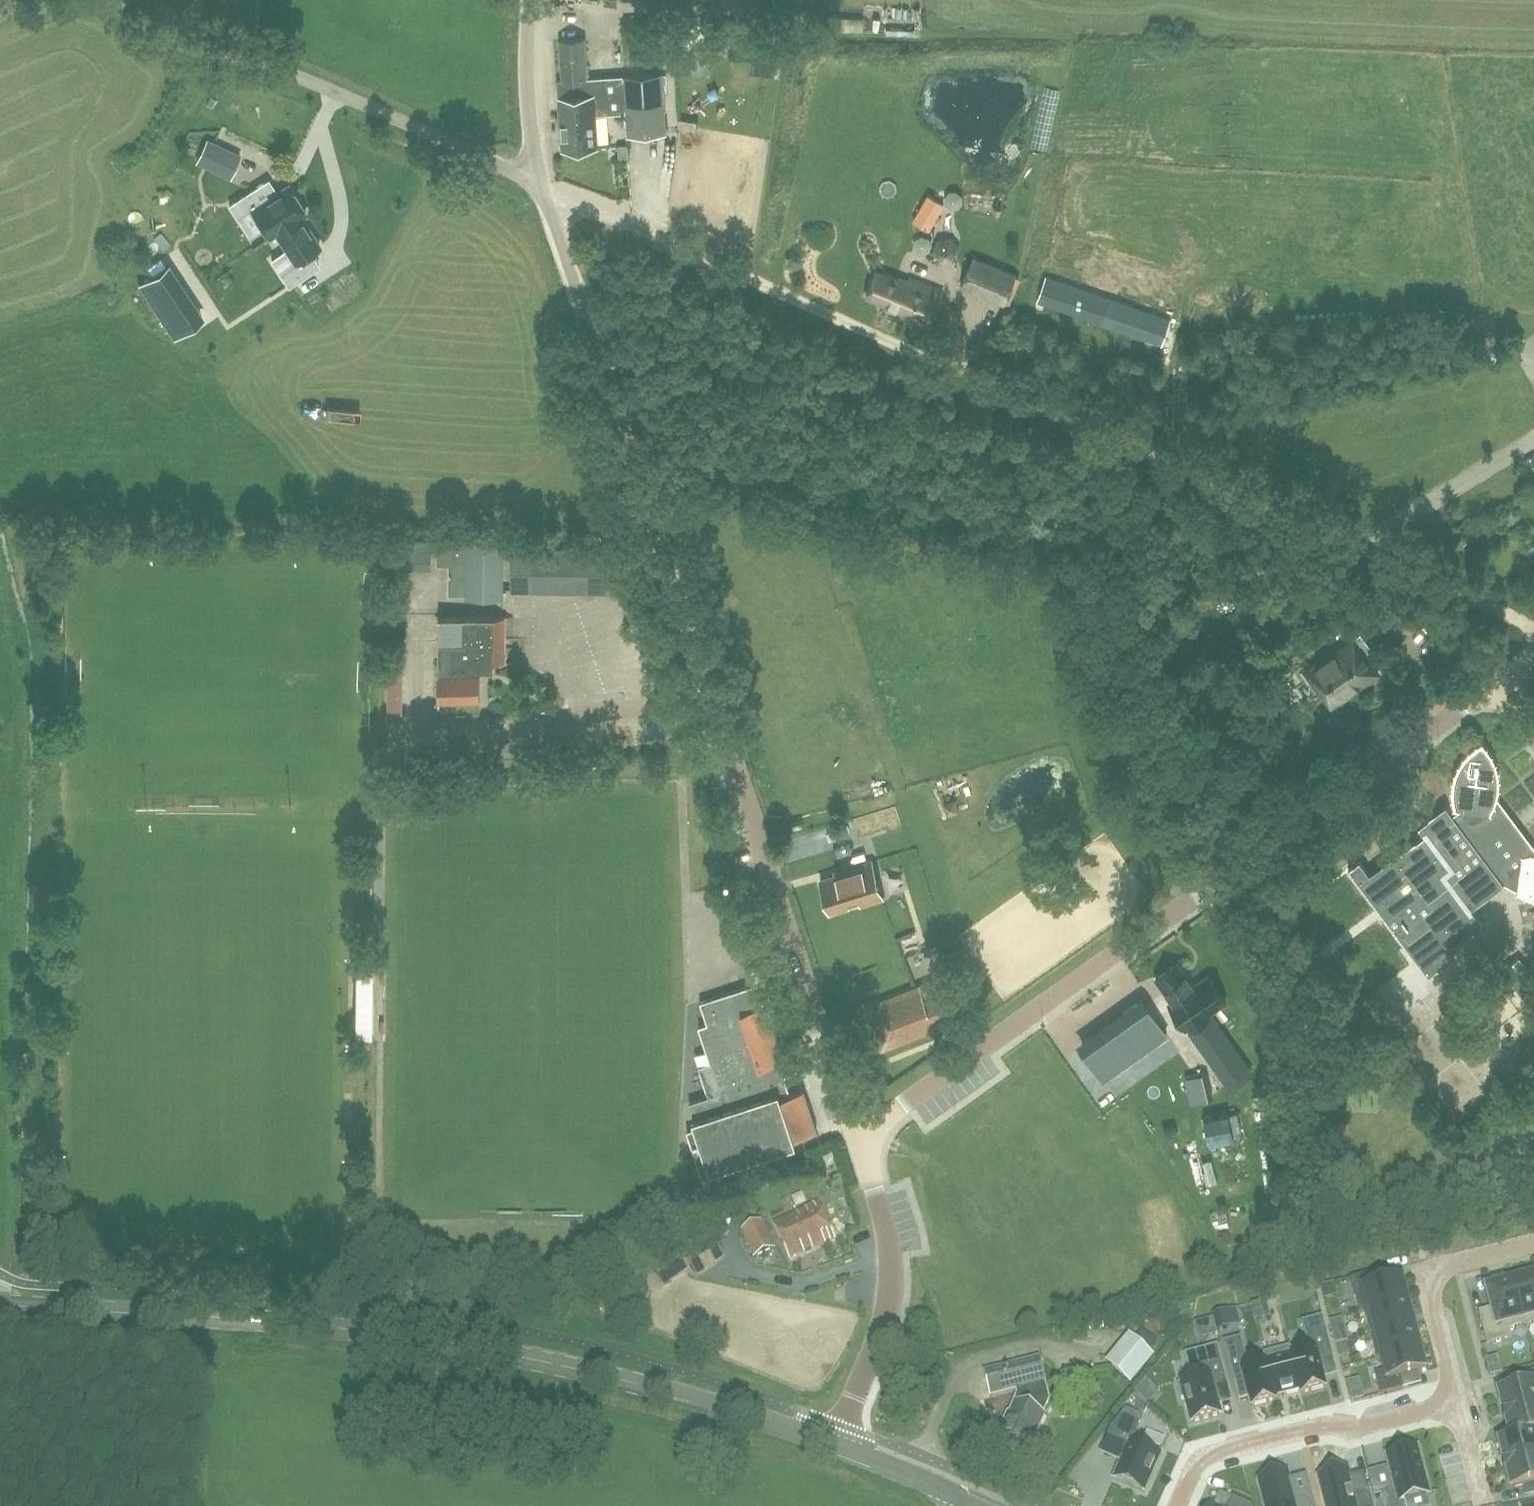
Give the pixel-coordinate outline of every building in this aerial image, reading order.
[(910,28),(910,16),(882,16),(882,28),(910,28)] [(649,22),(622,24),(624,63),(629,63),(652,61),(652,60),(649,22)] [(587,78),(585,38),(559,40),(562,80),(557,80),(558,97),(561,149),(597,147),(595,109),(602,108),(602,113),(626,112),(627,135),(666,133),(662,72),(625,74),(625,76),(587,78)] [(207,140),(197,161),(230,176),(239,155),(207,140)] [(648,143),(638,143),(638,172),(648,172),(648,143)] [(628,145),(618,145),(619,158),(629,157),(628,145)] [(248,188),(228,202),(239,218),(252,209),(267,233),(273,229),(298,212),(298,213),(304,209),(287,182),(257,202),(248,188)] [(935,228),(949,201),(931,192),(917,219),(935,228)] [(298,212),(273,229),(285,247),(281,249),(289,261),(277,268),(287,282),(310,267),(301,254),(318,243),(298,213),(298,212)] [(941,242),(947,261),(960,258),(955,238),(941,242)] [(973,258),(962,286),(1004,303),(1004,302),(1015,275),(973,258)] [(166,267),(139,284),(174,337),(200,319),(166,267)] [(908,283),(876,270),(866,296),(898,309),(895,314),(926,327),(943,291),(910,278),(908,283)] [(1162,345),(1170,320),(1045,276),(1036,301),(1162,345)] [(431,568),(431,539),(397,539),(397,568),(431,568)] [(465,598),(503,598),(503,541),(466,541),(465,598)] [(607,592),(608,548),(535,548),(535,542),(511,542),(511,592),(607,592)] [(438,595),(437,571),(407,573),(408,597),(438,595)] [(439,643),(438,699),(480,699),(480,673),(480,664),(493,664),(506,664),(506,617),(464,616),(439,616),(439,642),(439,643)] [(1332,704),(1376,672),(1352,640),(1308,672),(1332,704)] [(403,720),(403,672),(389,672),(388,719),(403,720)] [(1496,796),(1498,786),(1498,778),(1497,769),(1495,760),(1490,751),(1482,742),(1471,750),(1465,757),(1460,765),(1456,773),(1454,781),(1454,790),(1454,799),(1456,808),(1456,809),(1459,809),(1453,814),(1446,806),(1421,826),(1427,834),(1416,842),(1395,858),(1372,876),(1360,860),(1350,868),(1349,867),(1351,865),(1346,857),(1343,859),(1317,877),(1336,903),(1328,909),(1347,934),(1338,940),(1358,966),(1366,960),(1385,985),(1388,982),(1407,1007),(1429,990),(1422,981),(1429,975),(1429,974),(1438,967),(1439,968),(1455,955),(1450,948),(1483,924),(1470,907),(1504,882),(1518,890),(1532,896),(1533,896),(1533,847),(1496,796)] [(954,799),(944,803),(948,814),(958,811),(954,799)] [(842,874),(820,881),(829,910),(861,901),(862,904),(883,897),(872,862),(841,871),(842,874)] [(1519,956),(1502,970),(1533,1012),(1533,976),(1519,956)] [(357,959),(356,1032),(374,1032),(375,960),(357,959)] [(1206,1005),(1177,963),(1155,977),(1177,1009),(1189,1000),(1196,1011),(1184,1019),(1230,1086),(1248,1073),(1203,1008),(1206,1005)] [(689,1130),(687,1131),(689,1138),(695,1157),(705,1188),(744,1175),(740,1162),(795,1143),(794,1138),(816,1130),(803,1090),(790,1094),(785,1079),(789,1078),(787,1072),(786,1068),(782,1069),(780,1062),(785,1060),(782,1052),(775,1032),(768,1009),(774,1007),(765,980),(700,1001),(707,1023),(698,1026),(706,1049),(710,1061),(698,1065),(708,1096),(689,1102),(694,1118),(692,1119),(695,1128),(689,1130)] [(937,995),(933,982),(866,1008),(872,1022),(882,1018),(886,1030),(877,1034),(882,1048),(948,1021),(938,995),(937,995)] [(1104,1078),(1166,1033),(1147,1007),(1084,1051),(1104,1078)] [(975,1099),(999,1082),(989,1068),(965,1085),(975,1099)] [(1210,1145),(1234,1140),(1228,1113),(1204,1118),(1210,1145)] [(790,1257),(833,1238),(817,1203),(796,1213),(796,1214),(775,1223),(790,1257)] [(775,1247),(762,1219),(740,1230),(753,1258),(775,1247)] [(679,1254),(653,1273),(662,1284),(664,1287),(689,1267),(697,1278),(725,1258),(707,1233),(679,1254)] [(1533,1322),(1533,1272),(1519,1276),(1520,1280),(1514,1282),(1525,1324),(1533,1322)] [(1373,1273),(1350,1279),(1359,1315),(1365,1313),(1364,1312),(1408,1301),(1402,1278),(1398,1279),(1376,1284),(1373,1273)] [(1514,1282),(1509,1283),(1508,1279),(1493,1283),(1494,1287),(1487,1289),(1494,1315),(1480,1319),(1487,1344),(1512,1337),(1509,1328),(1525,1324),(1514,1282)] [(1266,1301),(1252,1304),(1256,1320),(1270,1317),(1266,1301)] [(1408,1301),(1364,1312),(1365,1313),(1370,1336),(1414,1324),(1412,1314),(1408,1301)] [(1224,1312),(1213,1314),(1217,1330),(1228,1327),(1224,1312)] [(1290,1349),(1301,1391),(1300,1391),(1301,1393),(1326,1386),(1324,1379),(1320,1361),(1333,1358),(1322,1316),(1302,1321),(1308,1344),(1290,1349)] [(1343,1319),(1330,1323),(1331,1330),(1344,1327),(1343,1319)] [(1213,1320),(1196,1324),(1199,1337),(1217,1333),(1213,1320)] [(1414,1324),(1370,1336),(1377,1360),(1381,1359),(1381,1358),(1420,1348),(1417,1334),(1414,1324)] [(1133,1378),(1159,1350),(1134,1327),(1108,1355),(1133,1378)] [(1241,1337),(1223,1342),(1234,1384),(1245,1381),(1249,1399),(1251,1406),(1277,1399),(1276,1397),(1265,1356),(1264,1356),(1247,1360),(1241,1337)] [(1347,1342),(1337,1345),(1340,1357),(1350,1355),(1347,1342)] [(1182,1383),(1178,1384),(1182,1399),(1186,1398),(1192,1421),(1220,1414),(1218,1406),(1213,1385),(1227,1381),(1218,1345),(1185,1354),(1191,1378),(1181,1381),(1182,1383)] [(1290,1346),(1263,1353),(1264,1356),(1265,1356),(1276,1397),(1300,1391),(1301,1391),(1290,1349),(1290,1346)] [(1385,1371),(1375,1374),(1380,1395),(1404,1389),(1401,1377),(1426,1371),(1420,1348),(1381,1358),(1381,1359),(1385,1371)] [(1049,1399),(1045,1381),(1046,1381),(1040,1358),(984,1372),(990,1396),(1017,1389),(1018,1394),(1009,1414),(1011,1414),(995,1449),(1023,1462),(1044,1414),(1043,1414),(1049,1399)] [(1498,1392),(1504,1416),(1533,1408),(1533,1371),(1522,1374),(1525,1385),(1498,1392)] [(1504,1416),(1510,1439),(1510,1440),(1533,1433),(1533,1408),(1504,1416)] [(1111,1427),(1106,1439),(1127,1448),(1121,1462),(1114,1478),(1144,1492),(1163,1450),(1133,1437),(1142,1418),(1126,1411),(1111,1427)] [(1498,1442),(1505,1465),(1533,1458),(1533,1433),(1510,1440),(1510,1439),(1498,1442)] [(1380,1494),(1383,1505),(1407,1505),(1406,1500),(1429,1494),(1417,1447),(1386,1456),(1395,1490),(1380,1494)] [(1505,1465),(1511,1489),(1533,1483),(1533,1458),(1505,1465)] [(1369,1493),(1354,1497),(1349,1477),(1347,1470),(1320,1477),(1327,1505),(1373,1505),(1369,1493)] [(1312,1495),(1294,1500),(1288,1480),(1287,1473),(1259,1481),(1266,1505),(1315,1505),(1312,1495)] [(1253,1505),(1233,1497),(1228,1505),(1253,1505)]
